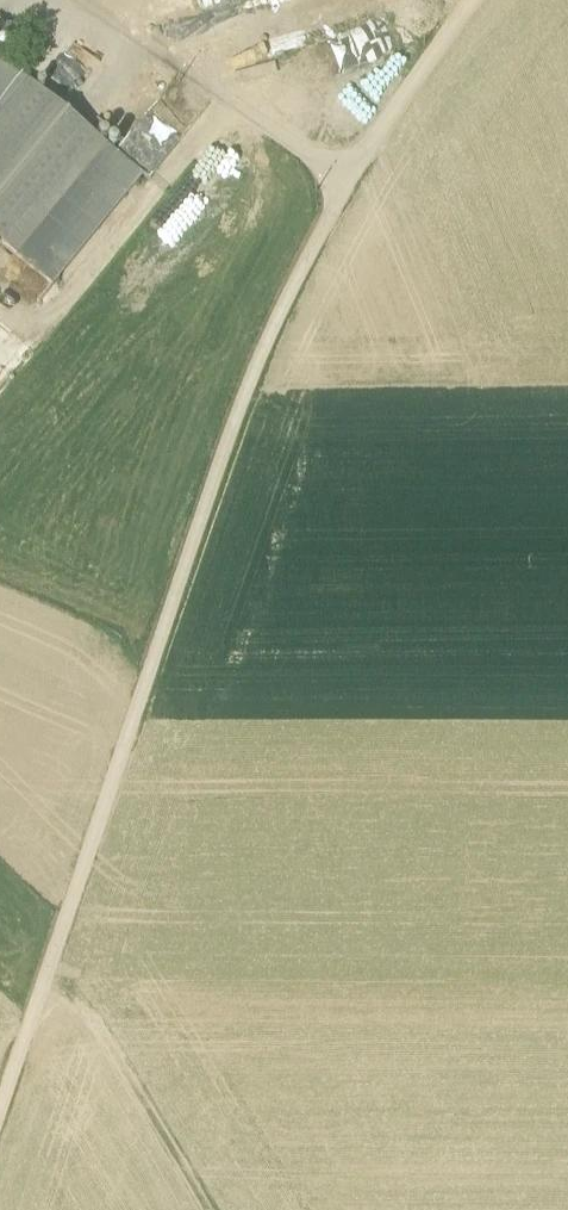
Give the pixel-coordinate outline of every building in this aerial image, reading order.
[(54,285),(144,174),(107,144),(0,56),(0,241),(54,285)]
